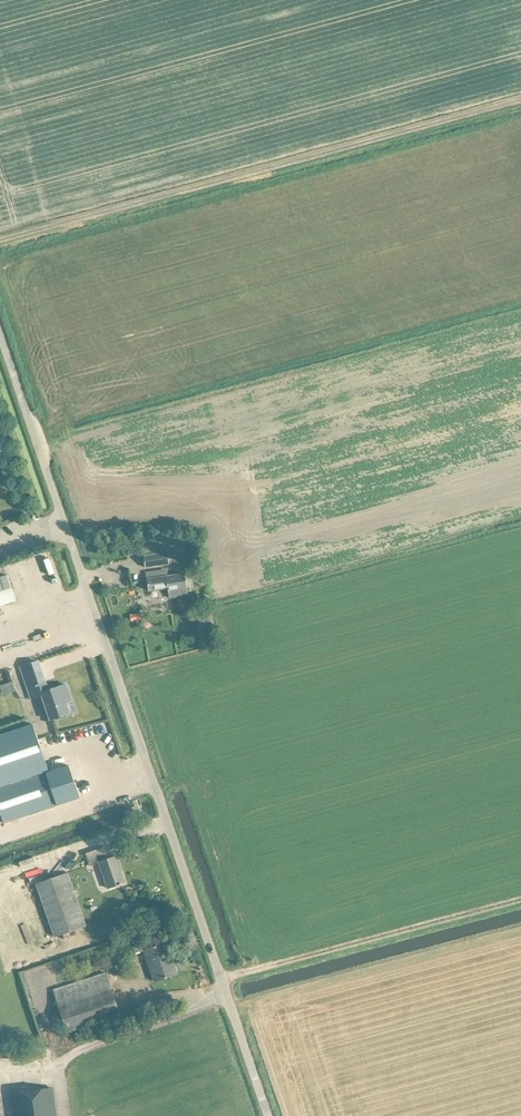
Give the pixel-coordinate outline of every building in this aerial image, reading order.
[(170,564),(168,553),(167,553),(167,548),(158,549),(159,554),(144,557),(145,568),(170,564)] [(169,598),(180,596),(188,595),(185,573),(168,576),(167,570),(146,573),(148,590),(168,588),(169,598)] [(0,578),(0,606),(16,601),(7,575),(0,578)] [(128,622),(130,628),(141,626),(139,620),(128,622)] [(42,696),(50,720),(70,713),(63,695),(69,694),(66,684),(48,690),(45,682),(28,688),(32,699),(42,696)] [(4,822),(57,805),(46,772),(49,771),(33,724),(0,735),(0,811),(4,822)] [(69,765),(46,773),(57,805),(79,797),(69,765)] [(125,812),(125,813),(127,817),(127,818),(135,815),(133,809),(125,812)] [(108,888),(114,886),(125,883),(116,856),(108,859),(103,847),(85,853),(90,866),(99,862),(108,888)] [(36,884),(55,937),(87,926),(68,873),(36,884)] [(144,950),(151,972),(155,981),(176,974),(166,943),(145,949),(139,932),(120,939),(126,956),(144,950)] [(52,989),(63,1021),(66,1032),(120,1015),(116,1003),(105,971),(52,989)] [(12,1093),(15,1115),(54,1115),(50,1087),(12,1093)]
